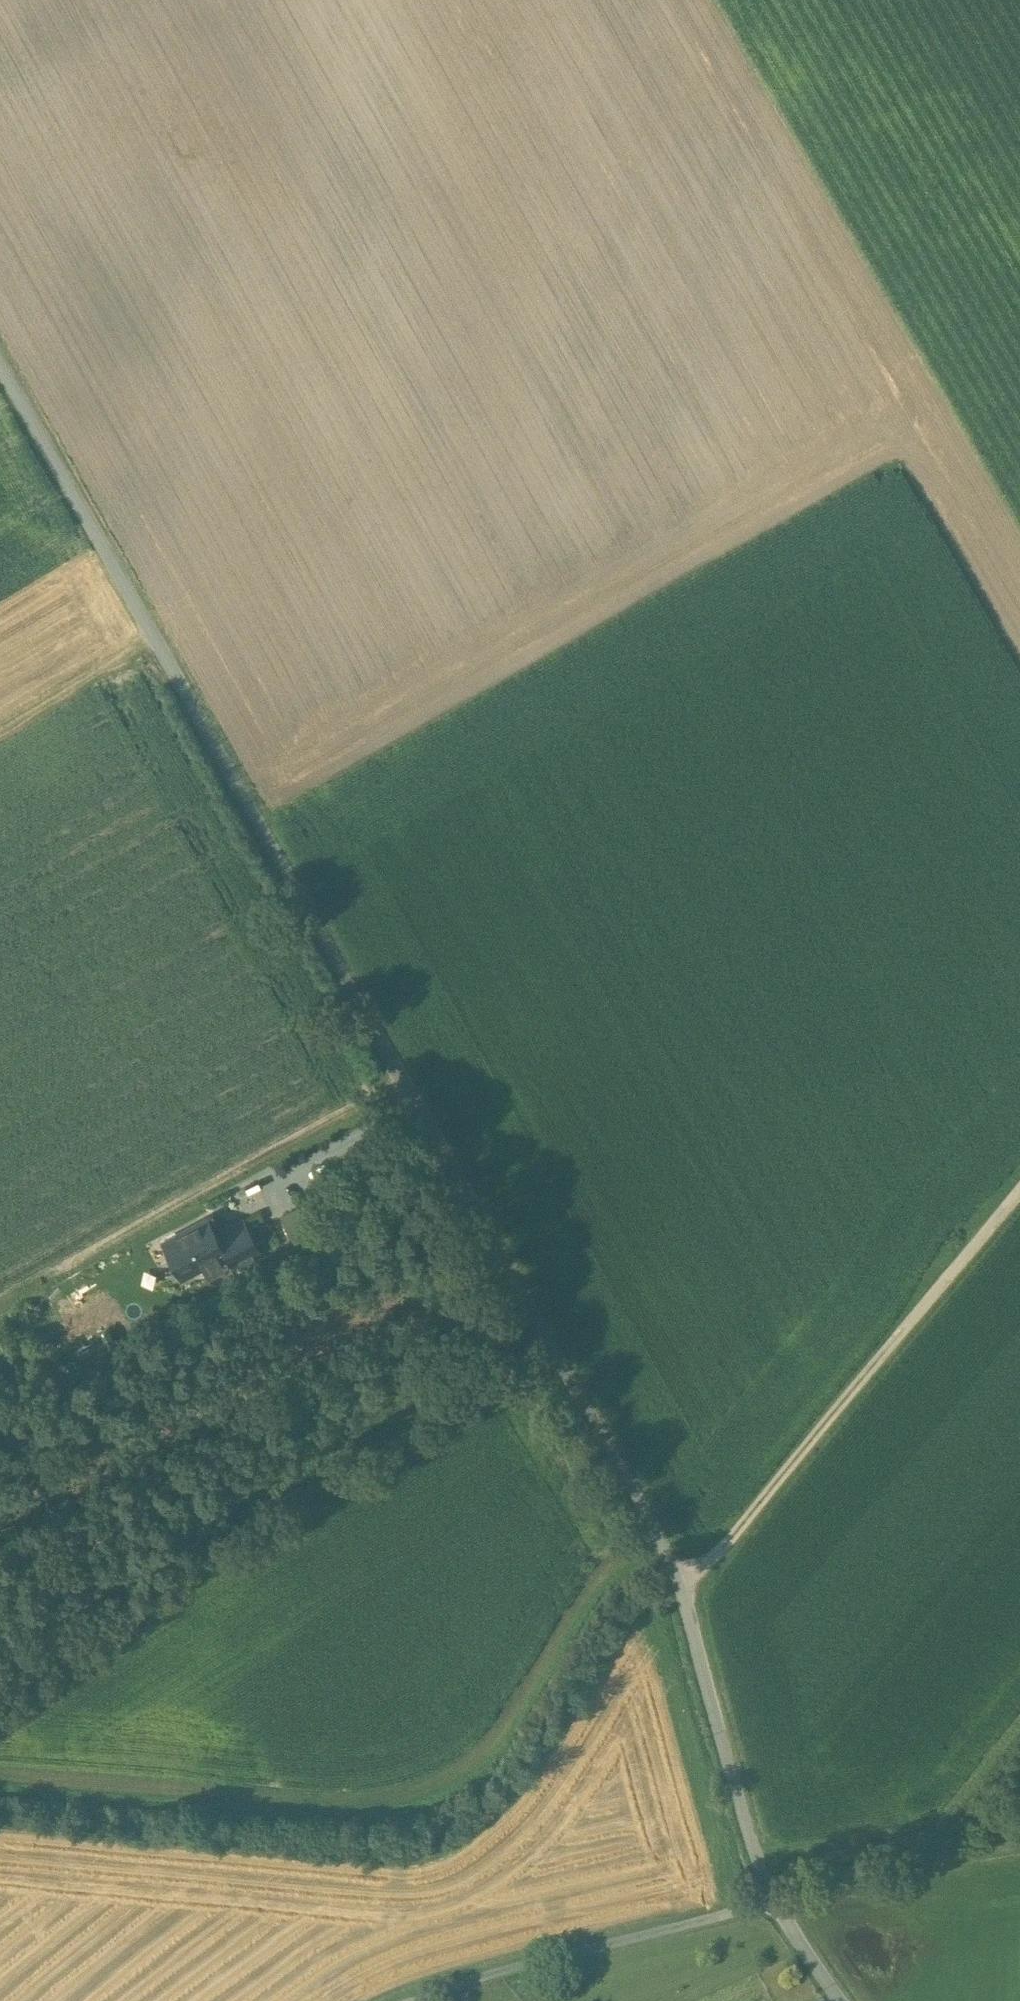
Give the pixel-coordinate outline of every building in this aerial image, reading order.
[(237,1208),(210,1222),(216,1232),(242,1218),(237,1208)] [(242,1218),(216,1232),(218,1235),(201,1244),(211,1263),(228,1254),(233,1265),(260,1251),(242,1218)] [(101,1338),(78,1351),(84,1362),(108,1349),(101,1338)]
